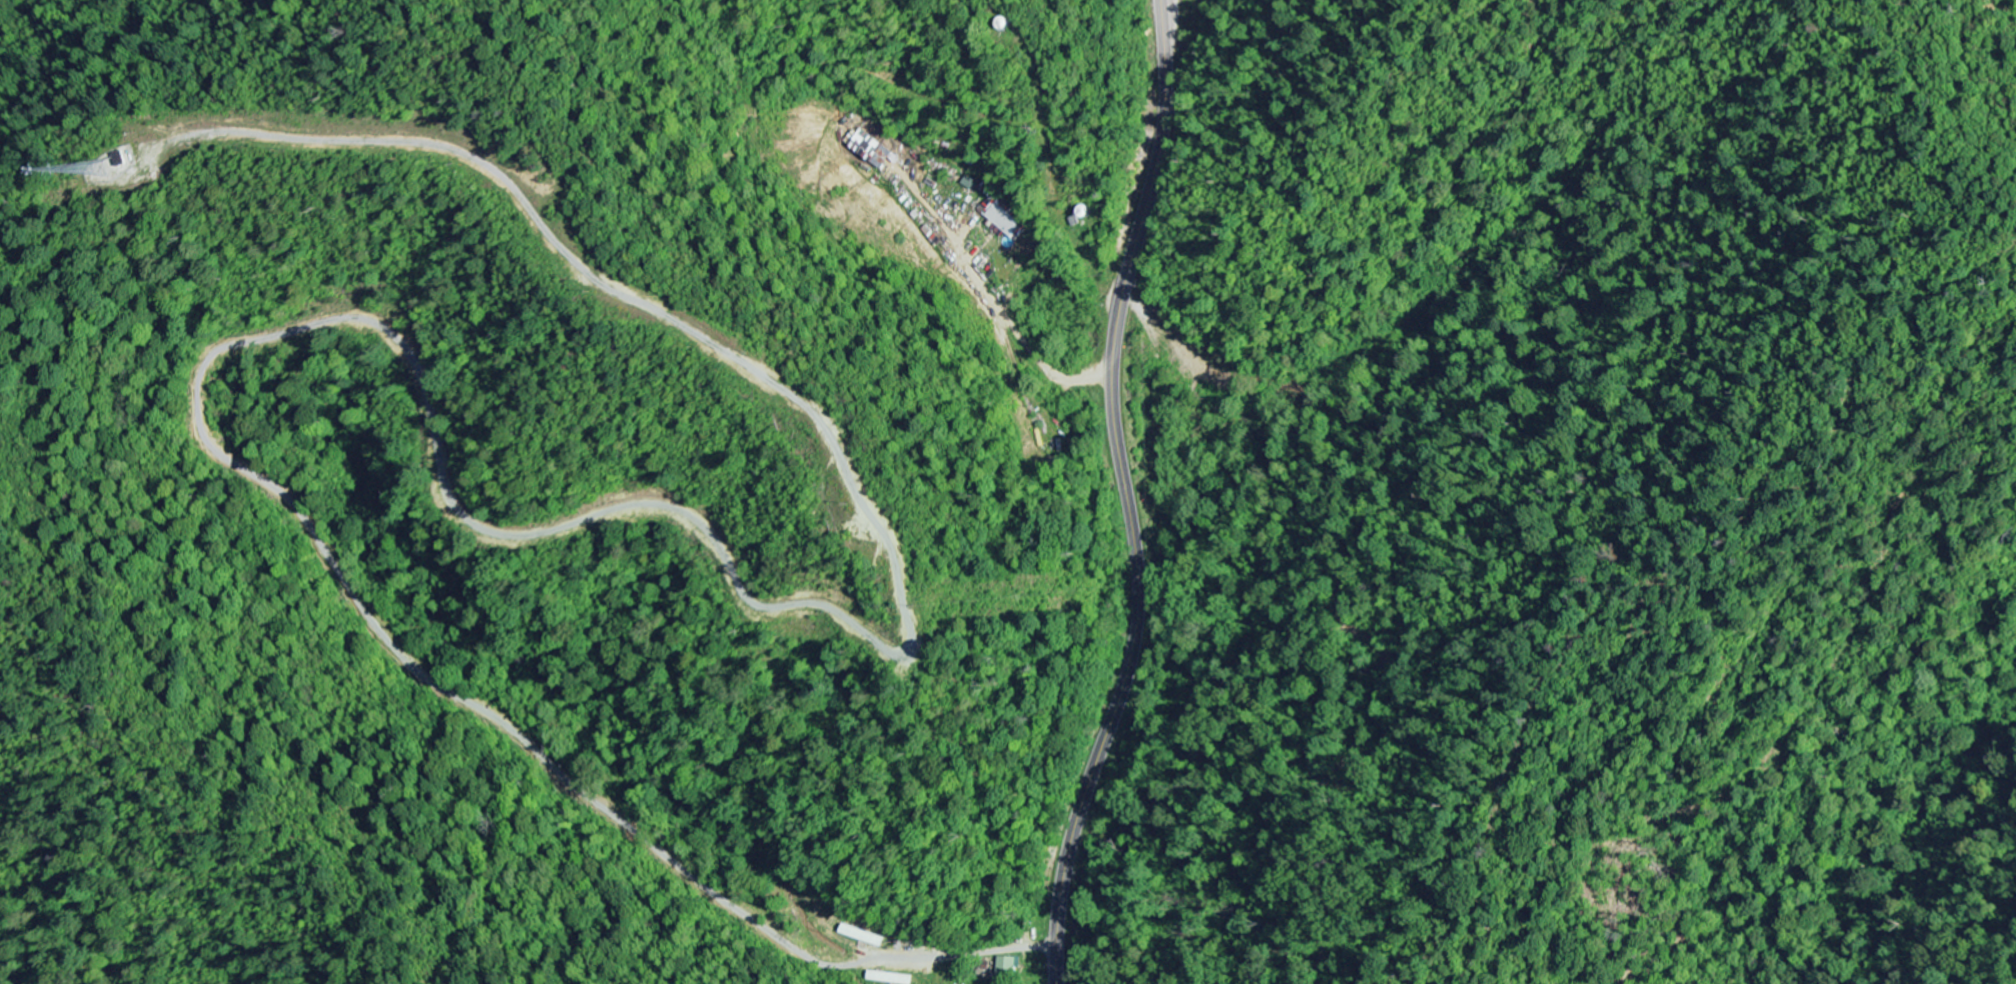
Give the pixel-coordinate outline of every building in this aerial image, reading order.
[(897,154),(864,129),(851,147),(883,172),(897,154)] [(1032,222),(993,197),(982,214),(1020,239),(1032,222)] [(1023,958),(1000,958),(999,974),(1022,974),(1023,958)] [(889,983),(914,983),(915,977),(872,973),(871,982),(889,983)]
